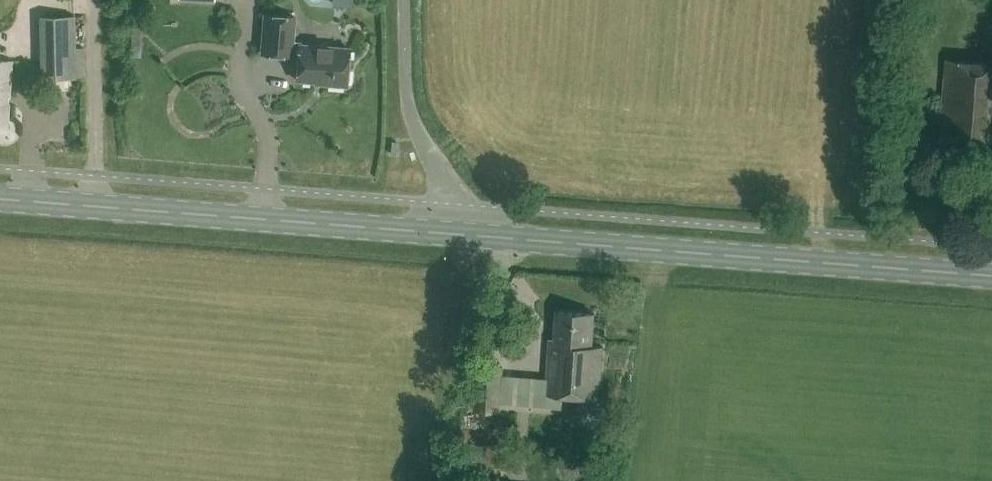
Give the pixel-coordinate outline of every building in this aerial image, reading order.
[(295,17),(264,14),(261,53),(298,56),(296,80),(323,82),(323,84),(346,86),(349,48),(301,44),(301,42),(293,42),(295,17)] [(76,78),(74,16),(39,17),(40,79),(76,78)] [(0,59),(0,130),(6,131),(10,60),(0,59)] [(946,59),(939,141),(991,145),(991,62),(946,59)] [(595,313),(556,311),(554,338),(549,339),(546,378),(501,375),(502,367),(475,365),(472,412),(499,413),(500,405),(562,409),(563,396),(599,398),(603,346),(592,345),(595,313)] [(596,401),(580,400),(572,413),(579,426),(594,426),(602,415),(596,401)]
